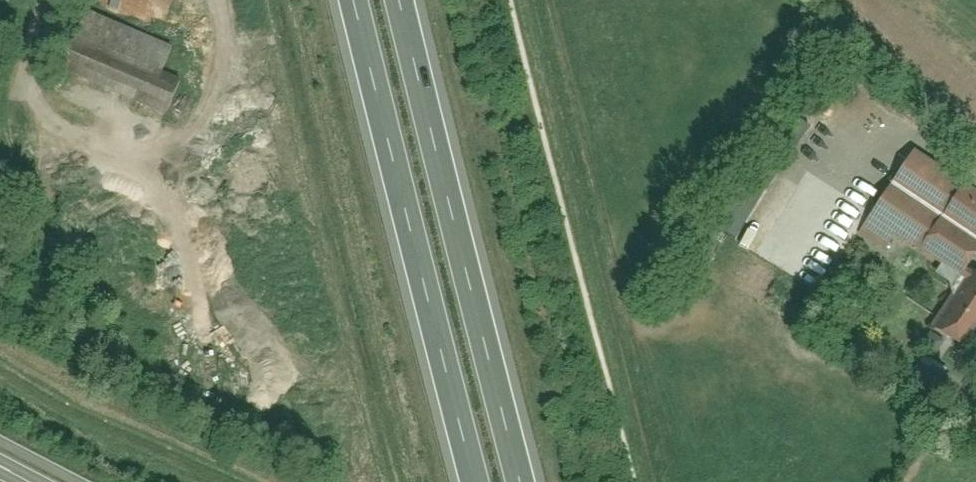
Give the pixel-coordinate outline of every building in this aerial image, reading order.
[(163,112),(178,76),(158,68),(167,46),(81,10),(57,68),(163,112)] [(959,177),(916,147),(892,181),(936,211),(959,177)] [(936,211),(975,238),(975,188),(959,177),(936,211)] [(936,211),(892,181),(857,233),(884,251),(895,234),(911,246),(913,243),(936,211)] [(913,243),(960,275),(975,252),(975,238),(936,211),(913,243)] [(932,327),(964,349),(975,332),(975,275),(970,271),(932,327)] [(931,354),(920,372),(943,385),(953,368),(931,354)]
